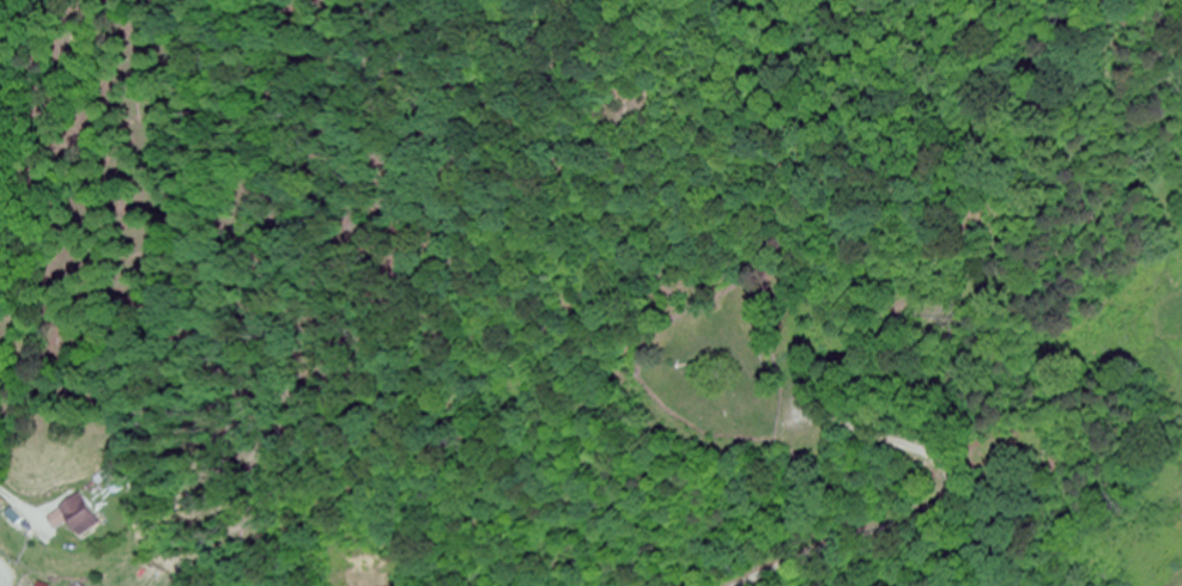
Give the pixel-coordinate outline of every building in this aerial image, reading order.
[(103,525),(83,495),(48,517),(58,532),(70,524),(81,540),(103,525)]
